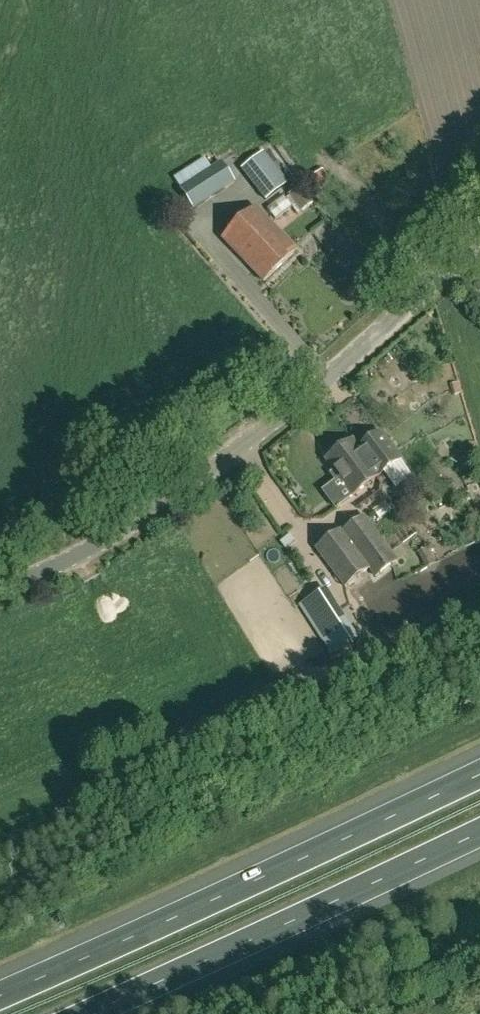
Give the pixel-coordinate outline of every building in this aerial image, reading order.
[(192,208),(234,180),(221,160),(211,166),(206,157),(174,176),(179,185),(192,208)] [(264,159),(244,174),(264,202),(284,186),(264,159)] [(323,170),(310,179),(315,188),(328,179),(323,170)] [(303,212),(314,204),(301,187),(290,195),(288,197),(286,195),(267,209),(276,219),(293,206),(299,213),(302,211),(303,212)] [(297,249),(256,206),(222,238),(263,281),(297,249)] [(352,495),(401,460),(380,432),(359,448),(353,439),(326,459),(352,495)] [(365,515),(343,531),(342,529),(316,548),(345,587),(369,569),(375,576),(397,560),(365,515)] [(416,553),(420,561),(430,555),(426,548),(416,553)] [(337,619),(352,612),(345,597),(330,604),(337,619)] [(341,619),(323,631),(331,643),(349,631),(341,619)]
